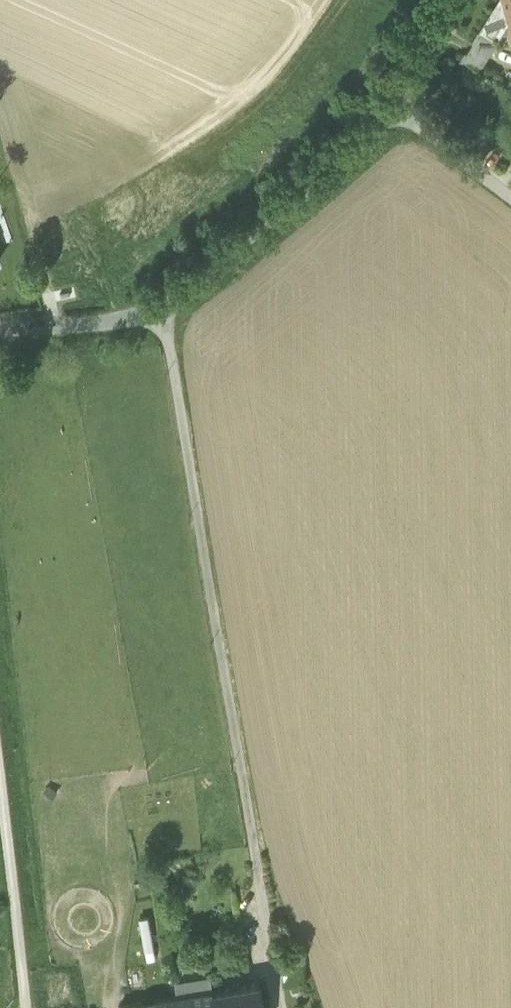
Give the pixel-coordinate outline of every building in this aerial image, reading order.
[(510,21),(510,18),(505,0),(499,0),(479,29),(497,42),(510,21)] [(478,70),(497,42),(479,29),(459,57),(478,70)] [(148,915),(139,918),(148,958),(157,956),(148,915)] [(215,1007),(264,1007),(259,983),(212,991),(215,1007)] [(143,1003),(144,1007),(215,1007),(212,991),(143,1003)]
